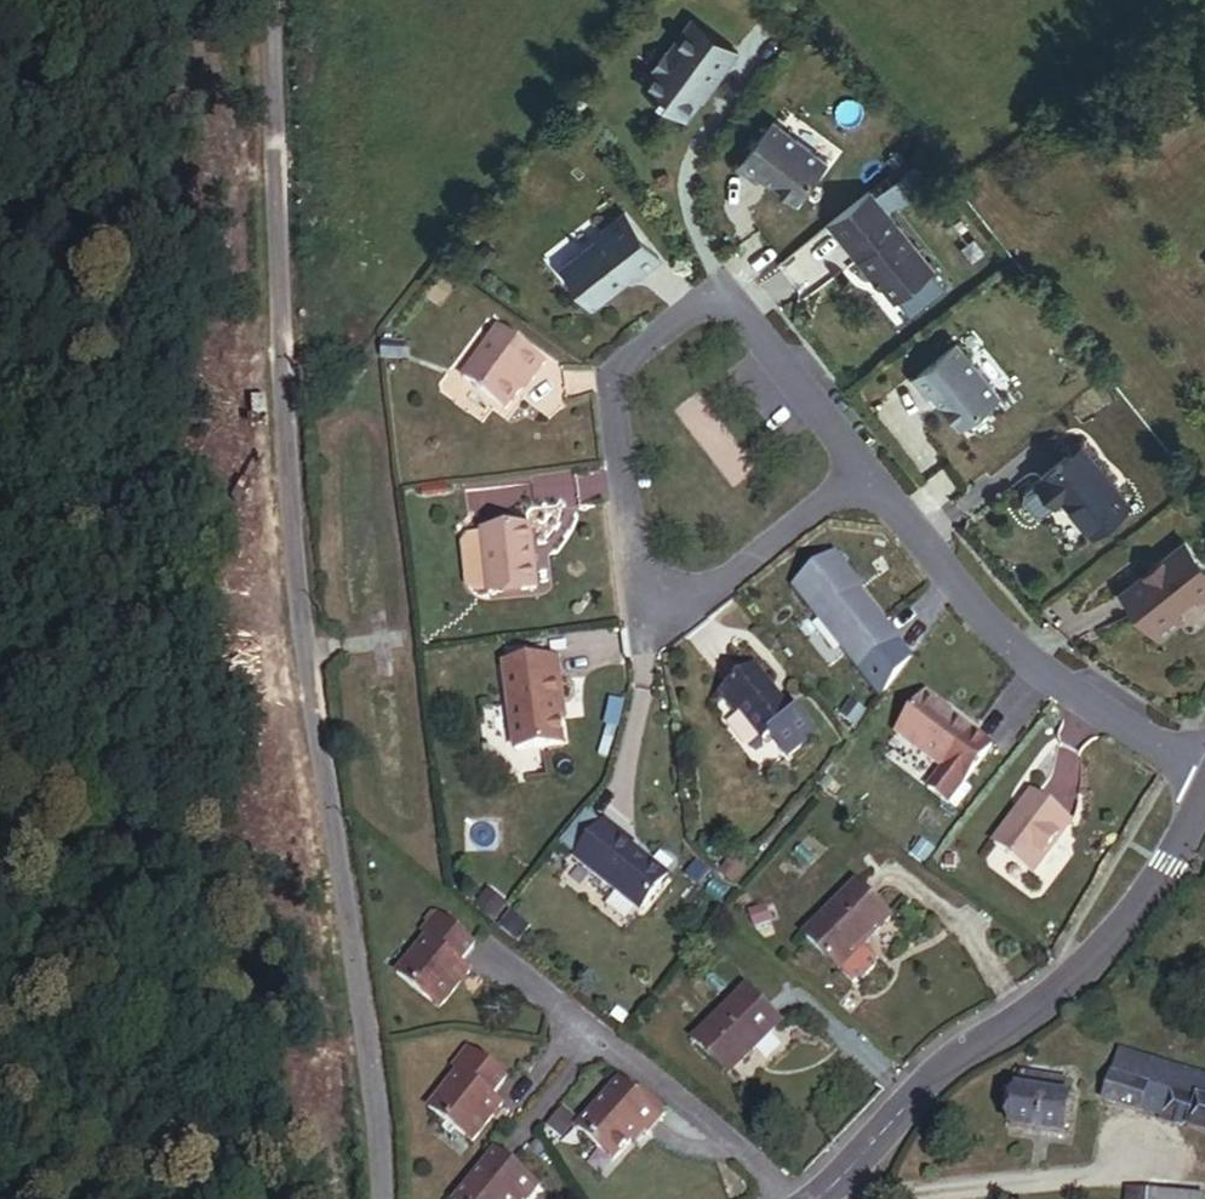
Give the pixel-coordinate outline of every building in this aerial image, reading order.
[(711,88),(737,54),(695,21),(670,54),(666,51),(653,69),(658,72),(644,90),(684,119),(708,87),(711,88)] [(825,163),(771,122),(738,168),(755,181),(759,175),(795,203),(825,163)] [(828,228),(869,277),(871,275),(893,301),(931,270),(870,195),(828,228)] [(639,276),(661,259),(624,213),(602,231),(605,234),(561,268),(589,305),(595,305),(619,287),(621,280),(634,271),(639,276)] [(544,365),(498,331),(462,381),(506,413),(528,380),(532,382),(544,365)] [(998,396),(955,344),(911,379),(925,396),(931,392),(960,426),(998,396)] [(403,363),(404,346),(381,345),(382,362),(403,363)] [(1130,505),(1082,446),(1036,482),(1055,506),(1062,501),(1092,536),(1130,505)] [(421,491),(422,499),(447,495),(446,488),(421,491)] [(530,529),(482,535),(482,536),(488,595),(488,596),(536,591),(530,529)] [(488,595),(482,536),(471,537),(463,547),(468,589),(477,596),(488,595)] [(1185,542),(1120,593),(1159,641),(1182,622),(1176,612),(1194,598),(1198,602),(1204,596),(1204,567),(1185,542)] [(910,658),(856,591),(860,588),(834,556),(793,588),(881,697),(910,658)] [(559,720),(557,704),(563,703),(560,680),(553,681),(550,660),(503,666),(514,752),(563,746),(559,720)] [(560,680),(557,660),(550,660),(553,681),(560,680)] [(816,736),(798,714),(791,719),(767,689),(770,687),(755,668),(720,696),(736,715),(739,713),(763,743),(770,738),(787,758),(816,736)] [(949,805),(992,746),(924,696),(896,735),(943,770),(928,790),(949,805)] [(565,719),(563,703),(557,704),(559,720),(565,719)] [(841,719),(855,729),(865,716),(851,706),(841,719)] [(1032,876),(1070,824),(1032,796),(995,847),(1032,876)] [(629,847),(617,837),(620,834),(604,821),(573,860),(640,914),(668,877),(629,847)] [(631,843),(620,834),(617,837),(629,847),(631,843)] [(864,946),(891,918),(855,885),(804,938),(840,971),(841,970),(864,946)] [(493,921),(506,904),(488,890),(475,906),(493,921)] [(470,973),(460,964),(474,947),(436,915),(421,935),(425,938),(396,975),(439,1011),(470,973)] [(861,982),(877,965),(877,959),(864,946),(841,970),(854,982),(861,982)] [(728,1076),(781,1023),(747,989),(694,1041),(728,1076)] [(492,1098),(506,1079),(467,1049),(452,1069),(457,1073),(428,1110),(472,1145),(501,1106),(492,1098)] [(1119,1053),(1103,1104),(1139,1115),(1149,1084),(1169,1091),(1159,1121),(1204,1136),(1204,1080),(1119,1053)] [(1064,1138),(1070,1100),(1063,1099),(1066,1082),(1020,1075),(1010,1130),(1064,1138)] [(647,1136),(662,1119),(621,1081),(577,1130),(613,1162),(641,1131),(647,1136)] [(1159,1121),(1169,1091),(1149,1084),(1139,1115),(1159,1121)] [(495,1153),(458,1198),(529,1198),(538,1187),(495,1153)]
